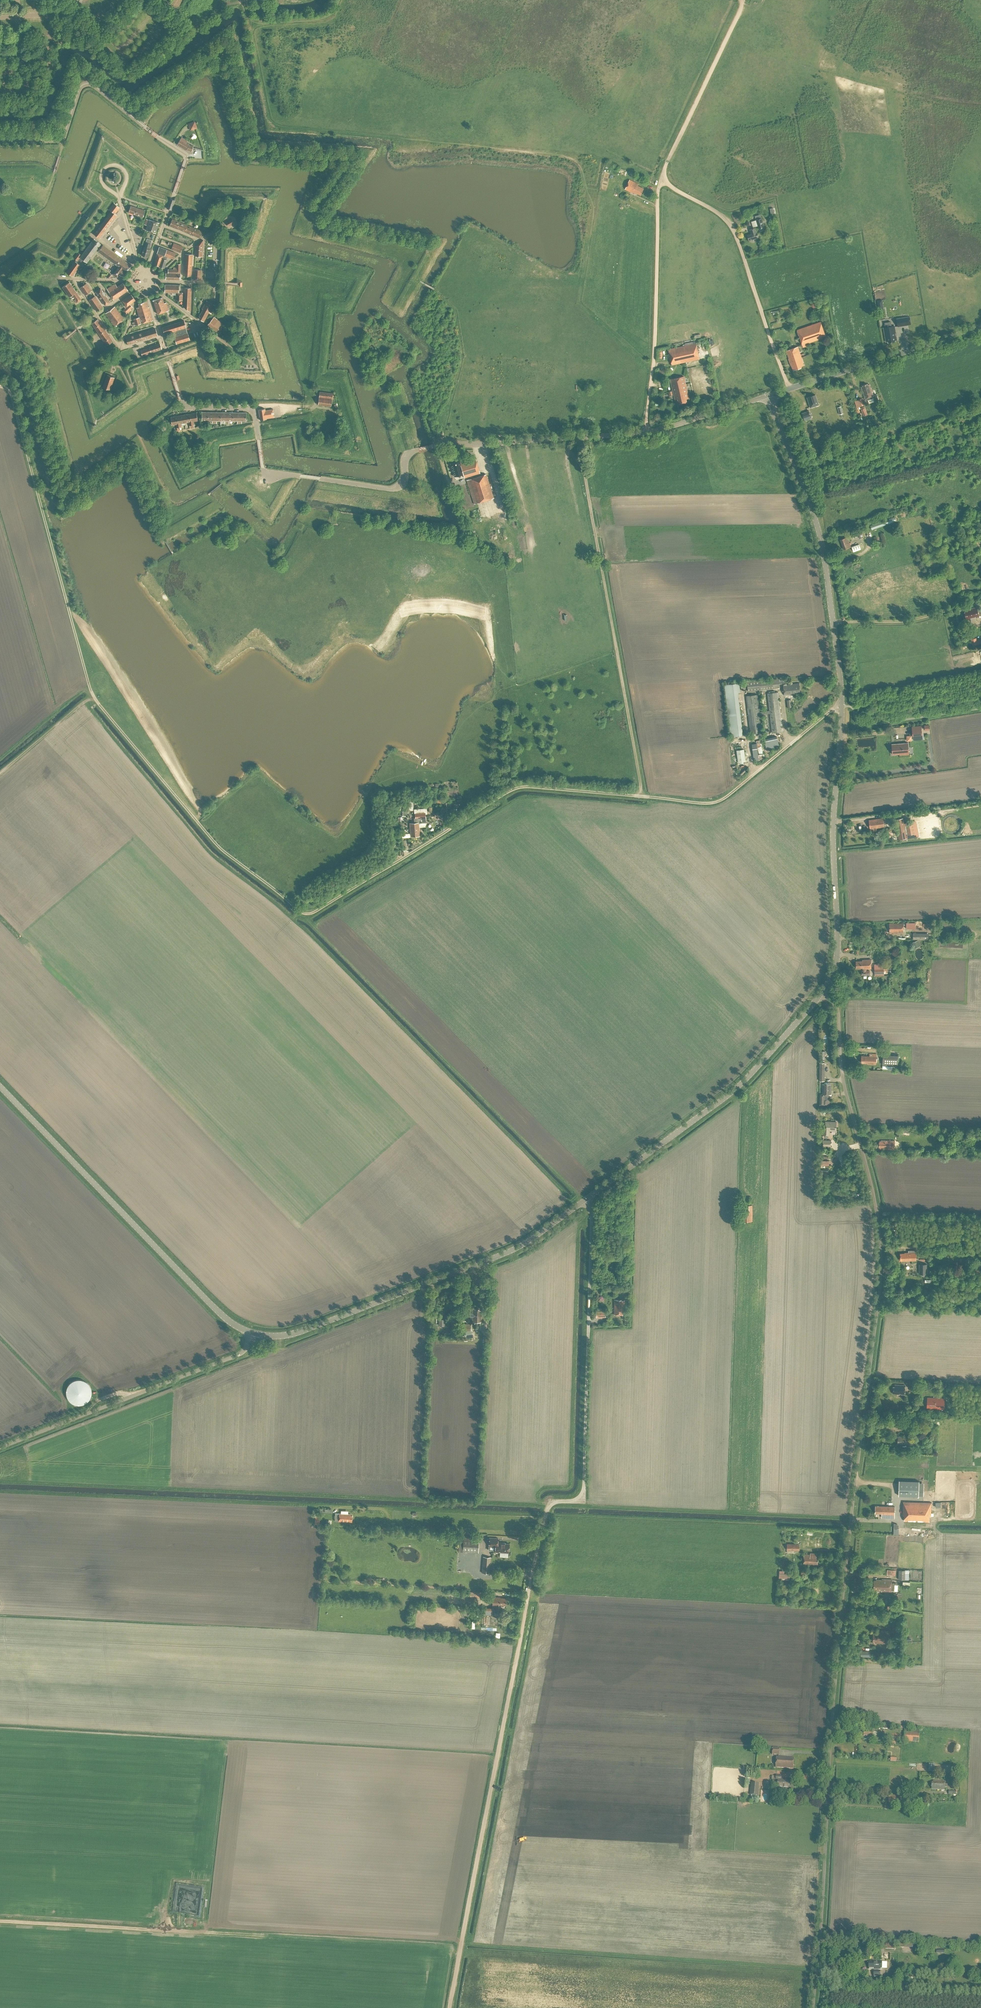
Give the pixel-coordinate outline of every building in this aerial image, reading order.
[(186,143),(187,141),(182,137),(181,139),(180,139),(177,145),(186,150),(192,152),(193,146),(189,145),(186,143)] [(644,188),(638,186),(638,184),(630,180),(625,189),(632,193),(633,192),(636,194),(637,193),(641,195),(644,188)] [(173,199),(171,198),(167,209),(170,210),(172,210),(175,200),(173,199)] [(116,214),(120,207),(113,202),(108,208),(116,214)] [(131,206),(128,212),(135,215),(138,208),(131,206)] [(138,208),(135,215),(143,217),(145,211),(138,208)] [(115,217),(117,215),(116,214),(111,211),(94,234),(99,238),(115,217)] [(756,220),(759,229),(764,227),(762,218),(756,220)] [(146,219),(144,224),(147,225),(146,230),(156,233),(159,223),(149,219),(149,220),(146,219)] [(172,219),(169,226),(176,229),(179,222),(172,219)] [(179,222),(176,229),(185,232),(187,225),(179,222)] [(187,225),(185,232),(192,235),(194,228),(187,225)] [(194,228),(192,235),(200,238),(203,231),(194,228)] [(751,234),(747,235),(749,241),(759,238),(757,231),(757,232),(755,228),(750,229),(751,234)] [(146,242),(144,247),(141,255),(148,257),(150,249),(149,249),(152,240),(147,238),(146,242)] [(78,252),(74,258),(77,260),(76,262),(75,261),(66,272),(72,277),(80,265),(79,264),(83,259),(87,262),(101,244),(94,239),(82,255),(78,252)] [(174,243),(171,249),(181,253),(183,246),(174,243)] [(119,266),(113,274),(117,277),(119,274),(122,276),(130,265),(120,258),(103,245),(98,251),(119,266)] [(163,255),(166,256),(174,259),(176,253),(159,247),(157,253),(163,255)] [(163,255),(157,253),(154,264),(159,266),(163,255)] [(184,265),(192,265),(193,254),(185,254),(184,265)] [(180,273),(180,264),(177,264),(177,267),(174,267),(174,269),(168,269),(168,273),(166,273),(166,274),(165,279),(180,280),(180,273)] [(184,265),(184,276),(191,276),(192,265),(184,265)] [(69,282),(62,287),(69,297),(73,295),(76,299),(74,300),(76,303),(81,299),(69,282)] [(86,283),(80,287),(85,295),(91,291),(86,283)] [(115,283),(107,289),(114,300),(128,290),(123,283),(117,287),(115,283)] [(165,292),(166,292),(176,293),(176,300),(183,300),(183,293),(179,293),(179,285),(166,285),(165,286),(165,292)] [(96,292),(101,299),(105,306),(110,302),(101,288),(96,292)] [(123,301),(126,305),(124,306),(126,308),(123,310),(127,314),(131,310),(130,309),(133,307),(130,304),(136,300),(131,294),(123,301)] [(95,296),(89,300),(97,311),(103,307),(95,296)] [(162,297),(153,300),(158,314),(169,310),(166,302),(164,303),(162,297)] [(202,309),(203,309),(199,316),(200,317),(199,319),(204,321),(209,312),(211,313),(215,305),(206,300),(202,309)] [(147,301),(138,303),(139,307),(137,308),(139,317),(134,319),(135,325),(153,320),(149,307),(148,307),(147,301)] [(115,307),(105,313),(115,326),(124,319),(115,307)] [(910,316),(897,318),(898,327),(911,324),(910,316)] [(214,317),(207,325),(212,328),(218,333),(222,328),(224,330),(227,326),(225,324),(224,325),(214,317)] [(98,319),(91,323),(107,345),(113,341),(98,319)] [(174,338),(176,344),(189,340),(187,334),(185,328),(186,327),(184,321),(162,327),(164,334),(172,332),(174,338)] [(797,330),(803,347),(807,346),(806,344),(826,337),(821,322),(797,330)] [(884,328),(886,341),(890,341),(890,342),(894,341),(894,340),(897,340),(894,326),(884,328)] [(157,335),(155,329),(126,338),(128,344),(157,335)] [(149,348),(141,351),(142,356),(151,353),(162,349),(160,343),(149,347),(149,348)] [(668,349),(672,365),(700,359),(696,343),(668,349)] [(798,346),(786,351),(790,364),(791,364),(791,366),(792,366),(793,370),(801,367),(801,366),(804,365),(803,362),(798,346)] [(107,375),(103,387),(110,390),(115,377),(111,376),(107,375)] [(684,376),(671,379),(674,393),(675,393),(675,395),(676,395),(677,399),(678,398),(679,404),(687,402),(686,398),(689,398),(684,376)] [(865,398),(868,397),(869,400),(874,398),(873,396),(873,395),(871,390),(870,389),(871,388),(869,384),(867,385),(867,384),(863,385),(863,386),(861,387),(865,398)] [(320,392),(318,405),(331,406),(333,393),(320,392)] [(815,395),(807,397),(810,407),(819,405),(815,395)] [(265,409),(259,409),(260,420),(266,419),(266,418),(274,417),(273,409),(265,410),(265,409)] [(812,418),(809,410),(802,413),(805,421),(812,418)] [(190,414),(183,415),(185,423),(189,422),(190,425),(192,425),(190,414)] [(177,416),(170,417),(172,425),(176,424),(177,428),(179,427),(177,416)] [(475,458),(460,462),(463,474),(464,477),(480,473),(475,458)] [(459,461),(451,463),(454,476),(463,474),(460,462),(459,461)] [(467,480),(474,504),(494,498),(486,474),(467,480)] [(893,518),(872,525),(873,529),(895,522),(893,518)] [(848,537),(840,540),(844,549),(851,547),(848,537)] [(978,612),(977,607),(971,609),(972,610),(969,610),(969,609),(965,610),(965,612),(964,612),(966,620),(971,619),(971,622),(973,623),(977,622),(976,618),(979,617),(979,616),(980,616),(980,611),(978,612)] [(977,639),(976,637),(971,639),(973,646),(980,644),(980,638),(977,639)] [(724,684),(730,736),(743,735),(738,692),(740,692),(739,682),(724,684)] [(799,683),(793,683),(793,684),(783,685),(785,695),(800,693),(800,686),(799,683)] [(757,694),(746,696),(751,733),(762,732),(760,714),(770,713),(772,733),(783,731),(778,692),(767,693),(770,711),(760,712),(757,694)] [(922,734),(921,725),(912,726),(913,735),(922,734)] [(777,737),(763,740),(764,746),(765,749),(777,747),(776,743),(779,743),(777,737)] [(908,743),(892,744),(892,754),(900,753),(900,755),(909,754),(908,743)] [(737,750),(738,762),(746,761),(744,749),(737,750)] [(883,818),(875,819),(875,820),(869,821),(870,828),(876,827),(876,828),(884,827),(883,818)] [(895,820),(899,839),(907,838),(904,818),(895,820)] [(419,822),(410,823),(410,836),(420,836),(419,822)] [(913,824),(906,825),(908,835),(915,833),(913,824)] [(890,923),(890,933),(897,933),(897,932),(903,932),(903,923),(890,923)] [(920,940),(913,942),(915,948),(922,946),(920,940)] [(863,971),(862,971),(862,974),(870,974),(869,970),(866,970),(866,968),(871,968),(871,959),(862,959),(862,960),(856,961),(856,968),(863,967),(863,971)] [(884,963),(874,964),(875,976),(884,976),(884,973),(887,973),(887,968),(884,968),(884,963)] [(867,1063),(876,1064),(876,1054),(869,1053),(869,1056),(862,1055),(861,1062),(867,1063)] [(883,1054),(883,1064),(898,1065),(898,1055),(883,1054)] [(829,1084),(829,1082),(825,1082),(825,1084),(822,1084),(822,1088),(823,1088),(823,1094),(820,1094),(820,1106),(829,1106),(830,1099),(828,1099),(828,1094),(831,1094),(831,1090),(832,1090),(832,1088),(831,1088),(831,1084),(829,1084)] [(826,1121),(825,1126),(824,1126),(823,1135),(830,1135),(830,1130),(836,1131),(836,1121),(826,1121)] [(880,1147),(880,1149),(894,1149),(895,1140),(881,1140),(881,1141),(880,1141),(880,1142),(879,1142),(879,1147),(880,1147)] [(752,1219),(752,1205),(746,1205),(746,1206),(744,1206),(744,1210),(742,1210),(742,1219),(752,1219)] [(916,1260),(916,1250),(908,1250),(909,1252),(905,1252),(905,1253),(900,1253),(901,1260),(916,1260)] [(615,1299),(615,1314),(625,1314),(625,1300),(622,1300),(622,1299),(615,1299)] [(473,1317),(473,1321),(481,1322),(481,1311),(479,1311),(479,1309),(473,1309),(473,1313),(471,1313),(470,1313),(470,1316),(471,1317),(473,1317)] [(901,1393),(901,1394),(905,1394),(905,1385),(895,1384),(895,1386),(893,1386),(893,1393),(899,1394),(899,1393),(901,1393)] [(927,1397),(927,1408),(944,1409),(945,1398),(927,1397)] [(886,1427),(888,1427),(888,1430),(893,1430),(893,1429),(895,1429),(895,1430),(902,1430),(902,1421),(895,1420),(895,1421),(893,1421),(893,1420),(887,1420),(886,1427)] [(898,1481),(898,1496),(923,1496),(923,1481),(898,1481)] [(904,1515),(904,1521),(929,1521),(929,1516),(931,1516),(931,1502),(903,1501),(903,1515),(904,1515)] [(882,1513),(882,1514),(895,1514),(895,1506),(875,1506),(875,1513),(882,1513)] [(335,1521),(338,1521),(352,1521),(352,1515),(350,1515),(351,1514),(335,1513),(335,1521)] [(495,1551),(508,1552),(509,1543),(505,1543),(505,1542),(498,1542),(498,1538),(489,1537),(489,1545),(495,1545),(495,1551)] [(463,1538),(462,1551),(478,1552),(479,1539),(463,1538)] [(804,1554),(804,1564),(818,1565),(818,1557),(816,1557),(816,1553),(810,1553),(810,1554),(804,1554)] [(483,1556),(482,1572),(489,1573),(491,1557),(483,1556)] [(878,1590),(878,1591),(890,1591),(890,1590),(894,1591),(895,1584),(896,1584),(896,1582),(893,1582),(893,1583),(890,1583),(891,1579),(879,1578),(879,1579),(876,1579),(876,1580),(874,1580),(873,1589),(876,1589),(876,1590),(878,1590)] [(500,1597),(492,1596),(492,1606),(496,1607),(496,1609),(500,1609),(500,1605),(502,1605),(502,1604),(506,1605),(506,1598),(500,1597)] [(875,1642),(889,1642),(890,1630),(878,1630),(878,1634),(874,1633),(873,1640),(875,1640),(875,1642)] [(864,1732),(864,1736),(868,1737),(868,1738),(873,1738),(874,1731),(868,1731),(868,1730),(864,1730),(864,1732)] [(919,1734),(904,1733),(904,1742),(919,1743),(919,1734)] [(776,1758),(776,1768),(794,1769),(794,1759),(776,1758)] [(789,1780),(781,1780),(782,1777),(776,1776),(776,1781),(778,1781),(777,1790),(794,1791),(794,1781),(789,1781),(789,1780)] [(932,1784),(931,1790),(945,1791),(945,1782),(933,1781),(933,1784),(932,1784)] [(751,1783),(750,1796),(759,1797),(760,1784),(751,1783)] [(908,1797),(901,1797),(889,1796),(888,1802),(889,1802),(889,1804),(895,1804),(895,1803),(896,1803),(896,1804),(901,1805),(901,1799),(903,1799),(903,1802),(907,1802),(908,1798),(908,1797)] [(869,1963),(869,1970),(882,1970),(882,1962),(870,1961),(870,1963),(869,1963)]
